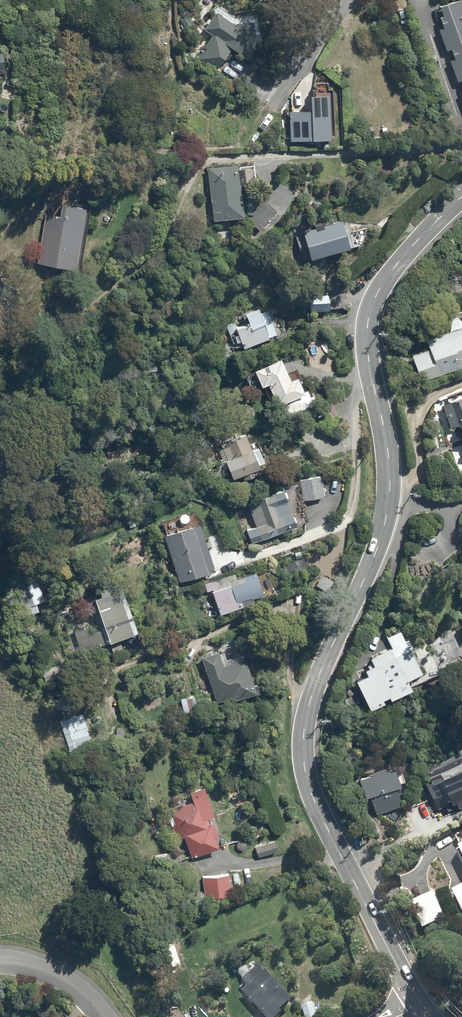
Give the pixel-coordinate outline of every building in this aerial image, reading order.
[(460,1),(440,9),(444,18),(440,20),(444,30),(439,32),(448,53),(452,52),(456,61),(450,64),(458,85),(461,84),(461,4),(460,1)] [(234,27),(217,16),(204,32),(213,37),(203,51),(202,50),(200,53),(201,54),(197,60),(216,73),(232,51),(248,62),(256,51),(252,48),(256,43),(253,26),(234,27)] [(329,99),(310,99),(311,115),(290,114),(290,143),(330,144),(329,99)] [(237,169),(209,171),(213,225),(244,222),(242,188),(247,188),(246,182),(253,181),(253,170),(237,171),(237,169)] [(263,201),(246,218),(260,232),(277,215),(263,201)] [(73,210),(63,209),(61,219),(57,219),(57,217),(51,216),(52,215),(45,214),(36,266),(76,273),(77,269),(80,269),(91,208),(74,205),(73,210)] [(351,235),(349,226),(341,228),(340,225),(329,228),(329,226),(314,230),(314,231),(304,234),(303,228),(294,231),(302,262),(310,260),(311,264),(351,254),(350,251),(354,250),(353,247),(359,246),(356,233),(351,235)] [(244,325),(236,329),(235,327),(227,329),(235,350),(242,347),(244,351),(269,342),(268,340),(277,337),(268,313),(260,315),(259,311),(245,316),(249,326),(246,327),(247,329),(245,329),(244,325)] [(446,318),(452,333),(426,342),(429,351),(412,357),(421,384),(461,370),(460,367),(461,366),(461,313),(446,318)] [(260,372),(255,374),(261,391),(265,390),(269,402),(274,400),(282,420),(314,408),(308,392),(303,394),(299,382),(290,385),(281,363),(276,365),(275,364),(259,370),(260,372)] [(450,405),(452,410),(444,412),(451,430),(458,427),(461,437),(461,400),(450,405)] [(254,452),(246,436),(222,447),(224,450),(220,453),(223,460),(221,461),(223,465),(225,464),(234,482),(244,477),(247,482),(256,478),(255,474),(260,471),(259,469),(266,466),(259,450),(254,452)] [(320,479),(301,482),(304,503),(323,500),(320,479)] [(296,529),(283,495),(249,508),(257,530),(248,533),(253,546),(296,529)] [(194,529),(165,539),(180,584),(216,573),(208,549),(212,548),(208,538),(204,539),(204,538),(205,537),(200,523),(193,525),(194,529)] [(234,575),(204,585),(207,593),(212,592),(221,617),(245,608),(244,604),(251,601),(252,602),(264,598),(263,596),(272,592),(271,590),(274,589),(269,576),(267,577),(265,572),(236,582),(234,575)] [(140,636),(121,582),(90,593),(101,622),(73,631),(81,654),(110,644),(111,646),(140,636)] [(390,651),(370,660),(372,665),(367,667),(368,671),(364,673),(367,679),(355,683),(369,714),(383,708),(381,704),(387,701),(389,704),(410,695),(405,684),(421,677),(410,652),(394,659),(390,651)] [(219,655),(203,660),(217,705),(230,701),(231,705),(254,698),(254,699),(261,697),(258,686),(254,687),(246,662),(224,669),(219,655)] [(195,697),(181,700),(184,714),(197,712),(195,697)] [(81,714),(60,722),(70,752),(79,750),(78,747),(91,742),(81,714)] [(400,795),(391,771),(384,774),(383,771),(371,776),(372,778),(359,783),(365,801),(372,798),(373,801),(370,802),(376,816),(401,807),(397,796),(400,795)] [(423,786),(428,797),(431,795),(438,808),(444,805),(447,813),(461,806),(461,777),(448,784),(444,776),(423,786)] [(204,791),(190,795),(193,804),(172,811),(176,823),(171,825),(174,833),(176,832),(179,840),(184,838),(191,860),(220,851),(216,841),(221,840),(204,791)] [(278,853),(274,842),(266,844),(267,845),(261,848),(260,846),(255,848),(259,859),(278,853)] [(230,876),(203,879),(205,900),(231,898),(230,876)] [(454,890),(456,893),(453,895),(461,914),(461,886),(454,890)] [(444,922),(432,897),(412,906),(424,932),(444,922)] [(260,970),(244,984),(249,990),(243,995),(262,1016),(282,1016),(281,1016),(293,1005),(267,975),(265,977),(260,970)] [(302,1006),(305,1016),(318,1016),(314,1003),(302,1006)]
